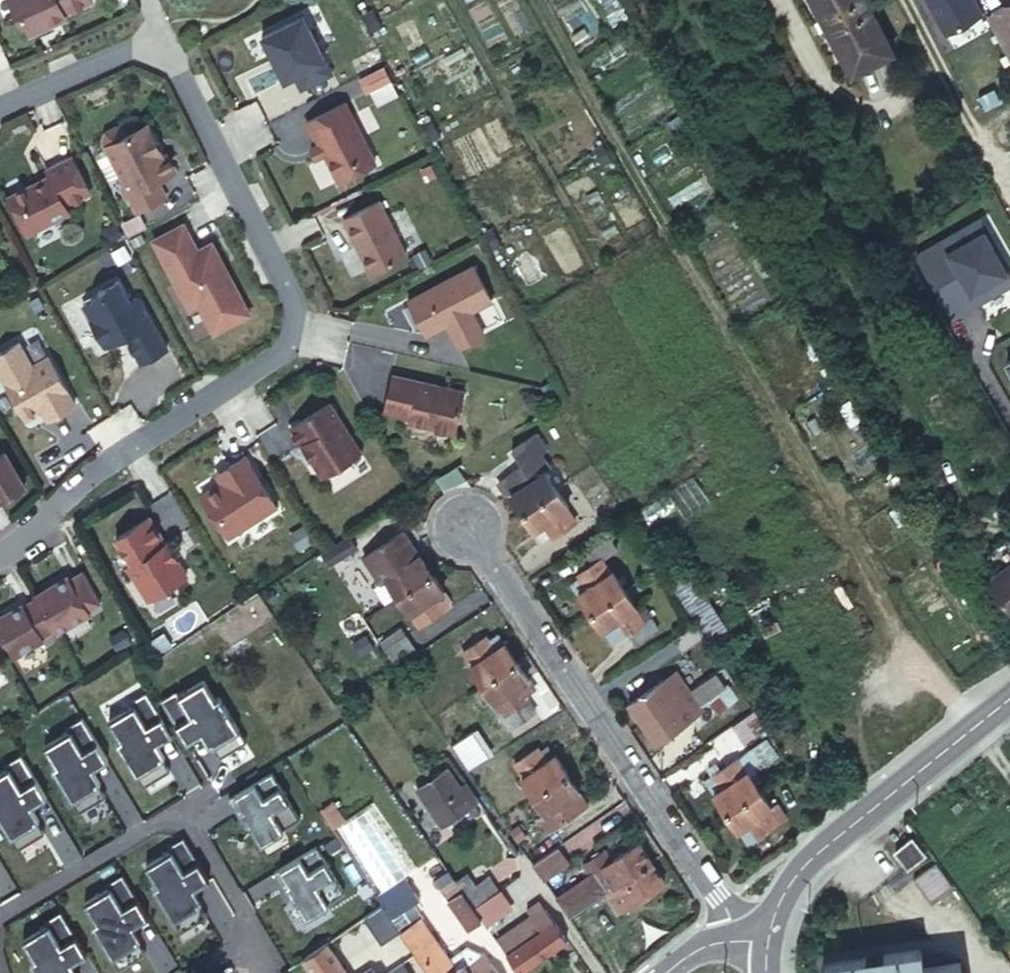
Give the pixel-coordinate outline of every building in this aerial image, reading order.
[(11,13),(18,15),(25,32),(46,22),(48,16),(53,13),(54,16),(61,13),(60,10),(82,0),(5,0),(11,13)] [(846,72),(886,50),(861,0),(809,0),(846,72)] [(945,41),(982,21),(971,0),(922,0),(945,41)] [(1009,59),(1009,9),(989,21),(1009,59)] [(290,18),(249,39),(271,84),(281,78),(288,92),(319,76),(290,18)] [(370,161),(341,101),(306,118),(314,133),(316,133),(338,177),(370,161)] [(143,122),(139,123),(147,138),(152,140),(143,122)] [(102,129),(99,138),(126,191),(124,192),(133,209),(161,195),(153,178),(171,169),(163,151),(159,153),(152,140),(147,138),(139,123),(124,131),(122,126),(113,123),(102,129)] [(30,181),(4,195),(21,228),(26,230),(65,210),(61,204),(86,191),(68,156),(42,168),(45,174),(37,178),(38,181),(31,184),(30,181)] [(375,199),(338,218),(365,271),(402,253),(375,199)] [(980,217),(940,239),(946,250),(986,228),(980,217)] [(117,228),(121,236),(132,231),(128,222),(117,228)] [(179,226),(151,242),(166,268),(164,269),(183,302),(196,306),(207,325),(216,321),(229,324),(244,316),(235,301),(239,299),(224,272),(220,275),(214,266),(219,263),(208,244),(193,253),(179,226)] [(914,254),(941,302),(966,288),(975,303),(1009,284),(1009,272),(986,228),(946,250),(940,239),(914,254)] [(125,238),(130,246),(141,240),(137,232),(125,238)] [(219,263),(214,266),(220,275),(224,272),(219,263)] [(466,266),(401,299),(418,333),(442,322),(446,328),(442,330),(451,347),(475,334),(467,318),(463,319),(460,313),(484,300),(466,266)] [(93,295),(76,305),(99,345),(109,340),(111,331),(119,334),(135,361),(161,347),(134,298),(125,302),(112,279),(91,291),(93,295)] [(966,288),(941,302),(950,317),(975,303),(966,288)] [(239,299),(235,301),(244,316),(247,314),(239,299)] [(196,306),(183,302),(188,311),(196,306)] [(216,321),(207,325),(212,334),(229,324),(216,321)] [(111,331),(109,340),(119,334),(111,331)] [(0,349),(0,374),(24,416),(34,410),(33,408),(38,405),(39,408),(45,418),(73,402),(46,354),(30,363),(17,340),(0,349)] [(389,373),(380,410),(406,417),(405,420),(450,431),(461,391),(389,373)] [(533,395),(524,400),(531,410),(539,405),(533,395)] [(326,404),(287,429),(298,447),(299,446),(304,453),(306,452),(309,456),(308,460),(319,477),(357,453),(326,404)] [(520,512),(555,490),(542,472),(551,466),(533,441),(511,455),(519,468),(500,481),(520,512)] [(25,488),(5,452),(0,455),(0,502),(25,488)] [(200,498),(226,540),(275,509),(243,459),(228,468),(233,477),(221,485),(200,498)] [(434,478),(440,489),(462,480),(454,466),(453,467),(441,474),(434,478)] [(215,476),(221,485),(233,477),(228,468),(215,476)] [(678,511),(683,519),(710,505),(695,477),(632,510),(642,530),(678,511)] [(576,520),(555,490),(520,512),(533,531),(540,525),(549,538),(576,520)] [(164,543),(148,517),(116,536),(131,562),(127,565),(147,598),(186,574),(175,557),(172,556),(169,552),(171,550),(166,541),(164,543)] [(328,545),(324,548),(317,553),(326,567),(349,552),(359,546),(349,532),(341,538),(328,545)] [(376,564),(397,596),(414,584),(431,572),(410,542),(376,564)] [(619,592),(623,589),(610,571),(601,559),(592,565),(582,571),(576,575),(578,578),(570,583),(589,612),(619,592)] [(1009,611),(1009,561),(986,580),(1009,611)] [(49,589),(35,597),(51,623),(53,627),(86,607),(84,603),(97,596),(79,566),(66,574),(63,571),(45,582),(49,589)] [(684,568),(666,581),(693,622),(710,647),(729,635),(684,568)] [(414,584),(397,596),(417,627),(443,610),(440,606),(450,600),(431,572),(414,584)] [(45,582),(31,590),(32,592),(35,597),(49,589),(45,582)] [(644,619),(623,589),(619,592),(589,612),(610,642),(644,619)] [(0,620),(0,633),(11,651),(40,633),(38,631),(51,623),(35,597),(32,592),(19,601),(17,598),(0,608),(0,614),(2,618),(0,620)] [(630,632),(638,644),(662,628),(654,617),(630,632)] [(460,652),(485,634),(477,624),(448,644),(464,668),(468,666),(460,652)] [(401,627),(378,642),(396,667),(418,652),(401,627)] [(481,684),(514,661),(495,633),(488,639),(485,634),(460,652),(468,666),(481,684)] [(722,670),(724,668),(715,655),(694,670),(703,683),(715,675),(722,670)] [(533,687),(514,661),(481,684),(492,701),(491,704),(487,707),(495,719),(526,697),(524,693),(533,687)] [(688,693),(698,707),(712,698),(732,684),(722,670),(715,675),(703,683),(688,693)] [(628,702),(641,723),(669,705),(688,693),(676,672),(628,702)] [(210,744),(217,755),(243,739),(217,697),(213,699),(202,680),(177,695),(175,693),(160,702),(185,743),(199,734),(206,746),(210,744)] [(732,684),(712,698),(721,711),(741,698),(732,684)] [(156,743),(170,734),(146,693),(130,702),(131,704),(106,719),(118,739),(114,741),(140,784),(166,768),(159,757),(163,755),(156,743)] [(669,705),(641,723),(653,742),(700,711),(698,707),(688,693),(669,705)] [(533,708),(526,697),(495,719),(503,729),(533,708)] [(739,740),(761,724),(752,710),(729,726),(739,740)] [(66,728),(67,730),(42,745),(54,764),(50,767),(76,809),(102,794),(95,783),(99,781),(91,768),(106,759),(82,719),(66,728)] [(531,796),(566,773),(544,741),(510,763),(531,796)] [(704,779),(725,811),(752,792),(757,788),(764,784),(743,753),(704,779)] [(45,796),(20,756),(5,765),(6,767),(0,770),(0,823),(14,846),(41,831),(34,820),(37,817),(30,805),(45,796)] [(469,790),(453,767),(452,768),(465,786),(461,790),(447,771),(417,792),(442,828),(478,804),(468,791),(469,790)] [(269,771),(227,797),(236,812),(239,810),(247,824),(259,843),(281,830),(280,827),(297,817),(269,771)] [(588,804),(566,773),(531,796),(543,813),(536,819),(544,831),(588,804)] [(752,792),(725,811),(745,841),(752,837),(790,810),(776,789),(764,798),(757,788),(752,792)] [(239,810),(236,812),(244,826),(247,824),(239,810)] [(334,833),(376,895),(405,875),(409,872),(367,811),(334,833)] [(894,850),(906,866),(922,854),(910,838),(894,850)] [(193,888),(207,880),(183,839),(168,848),(169,851),(144,866),(156,885),(152,887),(177,929),(204,914),(197,902),(200,900),(193,888)] [(534,868),(539,876),(572,853),(563,840),(530,863),(534,868)] [(617,883),(650,861),(637,842),(605,863),(588,873),(553,896),(566,916),(588,902),(601,893),(617,883)] [(315,846),(272,871),(282,886),(285,885),(293,899),(305,918),(327,904),(326,902),(343,892),(315,846)] [(583,865),(588,873),(605,863),(600,855),(583,865)] [(663,881),(650,861),(617,883),(601,893),(614,913),(663,881)] [(952,887),(934,862),(913,877),(931,903),(952,887)] [(464,872),(456,879),(470,900),(474,905),(492,893),(483,879),(472,885),(464,872)] [(132,925),(146,916),(122,875),(106,885),(108,887),(83,902),(94,921),(91,924),(116,966),(142,950),(135,939),(139,937),(132,925)] [(405,875),(376,895),(382,903),(409,943),(429,929),(412,904),(421,898),(405,875)] [(456,879),(453,876),(440,884),(475,937),(489,928),(482,916),(476,907),(474,905),(470,900),(456,879)] [(282,886),(290,901),(293,899),(285,885),(282,886)] [(476,907),(482,916),(503,901),(498,892),(476,907)] [(601,893),(588,902),(601,921),(614,913),(601,893)] [(504,949),(519,971),(564,939),(537,898),(513,914),(517,922),(499,933),(508,946),(504,949)] [(482,916),(489,928),(490,929),(513,914),(503,901),(482,916)] [(85,953),(60,912),(45,922),(47,924),(22,939),(33,958),(29,961),(37,972),(77,972),(70,962),(85,953)] [(481,951),(466,947),(449,959),(430,935),(415,945),(436,972),(498,972),(481,951)] [(324,943),(300,959),(309,972),(344,972),(324,943)] [(822,963),(823,972),(959,972),(957,962),(921,968),(920,949),(822,963)]
